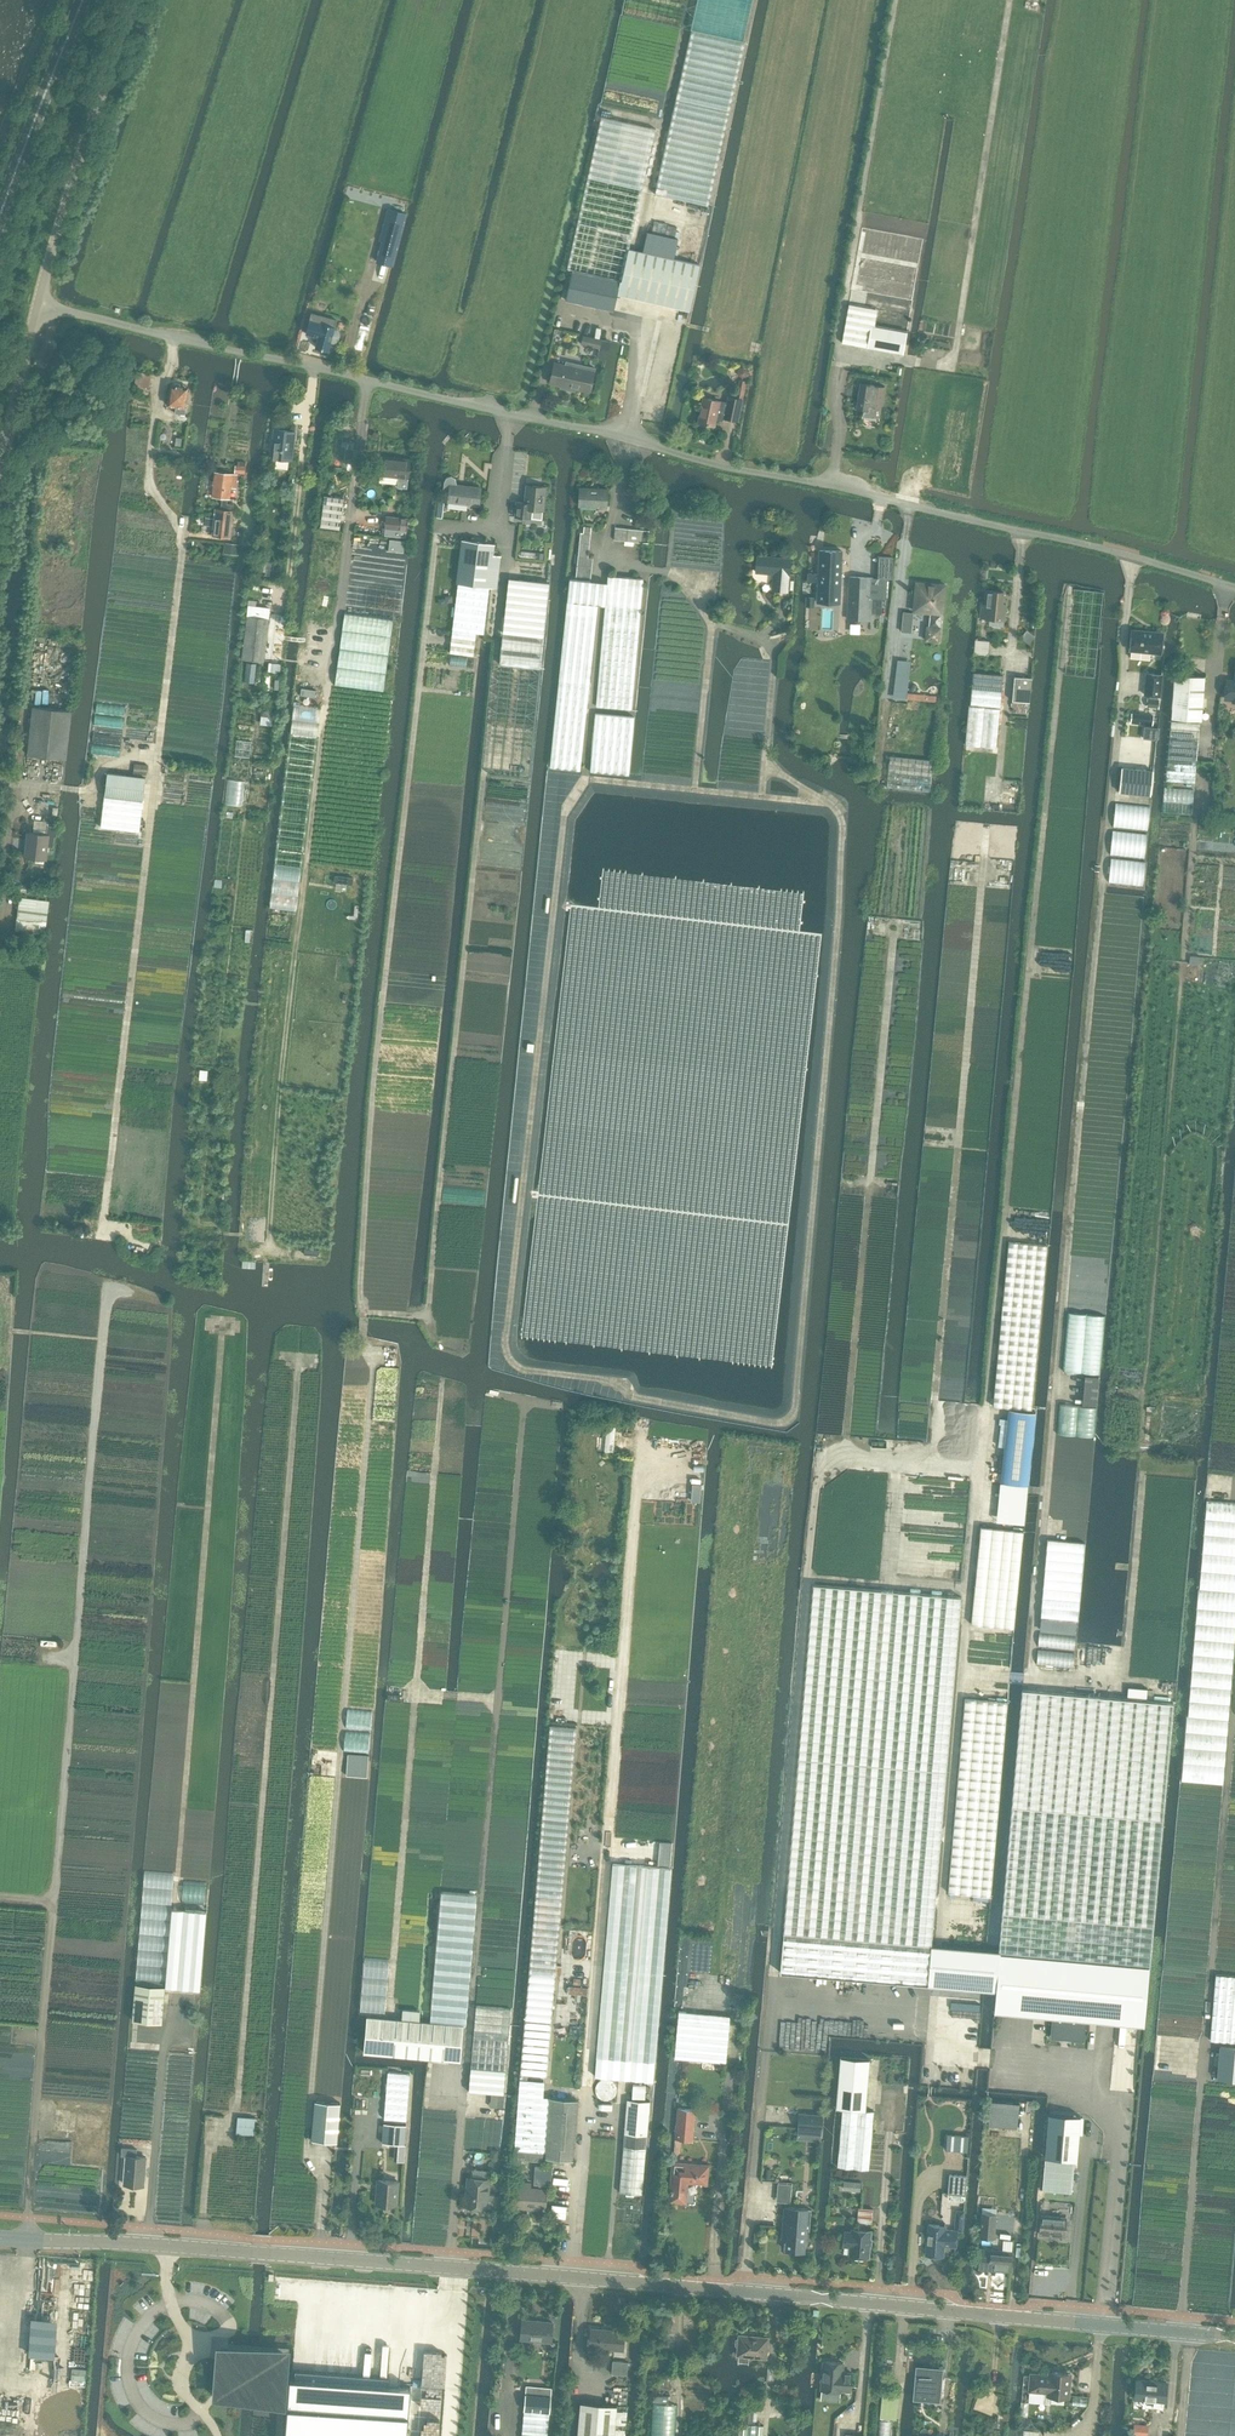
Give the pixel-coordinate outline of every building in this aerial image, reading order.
[(617,294),(689,311),(699,264),(629,248),(655,129),(601,117),(567,269),(572,270),(566,300),(614,311),(617,294)] [(382,241),(376,262),(391,266),(405,214),(388,209),(380,240),(382,241)] [(852,289),(842,343),(903,354),(913,300),(923,239),(862,228),(852,289)] [(337,321),(312,314),(306,334),(318,337),(315,347),(328,351),(331,342),(333,343),(336,342),(338,340),(340,335),(339,332),(337,330),(334,329),(337,321)] [(581,344),(599,348),(597,358),(606,360),(610,342),(583,336),(581,344)] [(565,365),(554,363),(550,383),(561,385),(560,388),(570,390),(571,388),(589,392),(595,368),(566,362),(565,365)] [(739,368),(738,372),(738,375),(742,377),(746,376),(748,373),(747,369),(743,367),(739,368)] [(738,421),(746,382),(740,380),(736,399),(728,397),(727,403),(703,397),(698,422),(714,426),(716,416),(718,415),(724,417),(724,418),(738,421)] [(856,409),(868,410),(867,415),(879,417),(884,386),(860,383),(856,409)] [(175,414),(174,421),(187,423),(188,416),(187,416),(189,406),(184,405),(187,388),(181,387),(178,384),(175,384),(172,385),(170,385),(167,405),(175,407),(174,414),(175,414)] [(274,430),(271,458),(290,460),(294,432),(274,430)] [(406,489),(409,460),(381,457),(379,475),(397,478),(396,487),(406,489)] [(235,473),(245,474),(245,466),(235,466),(235,473)] [(227,504),(228,498),(229,499),(231,487),(235,487),(237,475),(215,472),(212,497),(222,498),(221,510),(215,509),(212,535),(231,537),(234,505),(227,504)] [(442,493),(448,494),(447,502),(478,506),(480,488),(456,485),(456,484),(455,479),(450,477),(446,478),(444,482),(442,493)] [(514,517),(529,518),(530,510),(542,511),(544,487),(526,485),(524,503),(516,502),(514,517)] [(606,489),(579,488),(578,507),(605,508),(606,489)] [(339,529),(341,514),(342,498),(324,496),(322,512),(320,527),(339,529)] [(385,535),(406,537),(406,531),(407,531),(408,518),(386,516),(385,529),(386,529),(385,535)] [(592,559),(588,558),(591,528),(584,527),(583,533),(581,533),(576,577),(590,578),(592,559)] [(613,539),(641,542),(642,530),(614,527),(613,539)] [(389,539),(388,550),(403,552),(405,541),(389,539)] [(489,587),(497,588),(501,556),(494,555),(495,544),(462,540),(457,583),(459,584),(450,653),(473,655),(476,632),(484,633),(489,587)] [(226,545),(225,553),(238,555),(240,546),(226,545)] [(817,574),(808,574),(807,582),(817,582),(815,625),(838,626),(841,552),(818,551),(817,574)] [(847,619),(870,620),(872,587),(876,587),(877,553),(849,552),(847,587),(848,587),(847,619)] [(755,573),(773,574),(771,590),(786,592),(789,559),(756,556),(755,573)] [(597,605),(605,606),(596,707),(632,710),(644,579),(607,576),(607,583),(570,579),(550,767),(580,770),(597,605)] [(548,583),(508,579),(499,664),(539,668),(548,583)] [(940,627),(941,614),(944,586),(916,583),(913,611),(930,613),(929,626),(926,626),(925,641),(940,643),(941,628),(940,627)] [(981,618),(1005,620),(1006,605),(1003,605),(1004,592),(987,591),(986,605),(982,605),(981,618)] [(247,617),(241,659),(263,662),(268,619),(247,617)] [(1162,634),(1132,631),(1130,650),(1160,653),(1162,634)] [(988,655),(989,641),(975,640),(974,654),(988,655)] [(245,681),(254,682),(256,664),(247,663),(245,681)] [(1147,673),(1144,695),(1159,696),(1161,675),(1147,673)] [(994,776),(996,754),(1003,676),(975,674),(972,706),(968,706),(960,800),(984,802),(986,776),(994,776)] [(1175,675),(1171,719),(1200,721),(1204,678),(1175,675)] [(1030,703),(1032,678),(1014,677),(1012,701),(1030,703)] [(1226,681),(1225,698),(1233,699),(1233,700),(1234,700),(1234,682),(1226,681)] [(907,693),(906,698),(935,701),(936,697),(907,693)] [(1147,699),(1147,706),(1158,707),(1158,700),(1147,699)] [(28,756),(66,760),(71,712),(33,708),(28,756)] [(591,771),(626,774),(629,775),(635,717),(596,714),(591,771)] [(1146,715),(1145,724),(1152,725),(1153,716),(1146,715)] [(1199,723),(1171,720),(1166,781),(1194,783),(1199,723)] [(1156,739),(1158,728),(1144,726),(1143,738),(1156,739)] [(237,740),(235,756),(249,757),(251,741),(237,740)] [(934,762),(890,757),(887,787),(931,792),(934,762)] [(147,765),(134,764),(133,775),(146,777),(146,776),(147,765)] [(1122,768),(1119,792),(1150,795),(1152,771),(1122,768)] [(146,777),(107,773),(104,796),(143,800),(146,777)] [(143,800),(104,796),(101,827),(139,832),(143,800)] [(47,835),(29,833),(26,858),(45,860),(47,835)] [(9,881),(28,883),(29,873),(9,872),(9,881)] [(18,919),(46,922),(48,900),(20,897),(18,919)] [(1047,1245),(1007,1242),(992,1406),(1008,1408),(1001,1482),(1028,1485),(1035,1410),(1031,1410),(1047,1245)] [(1062,1370),(1100,1373),(1106,1315),(1067,1313),(1062,1370)] [(1097,1405),(1099,1377),(1085,1376),(1083,1404),(1097,1405)] [(1057,1435),(1094,1438),(1096,1409),(1060,1405),(1057,1435)] [(613,1451),(615,1424),(606,1423),(604,1450),(613,1451)] [(1023,1531),(980,1527),(970,1624),(1013,1628),(1023,1531)] [(783,1933),(780,1972),(835,1977),(848,1978),(874,1980),(984,1990),(995,1991),(996,1991),(999,1951),(999,1950),(998,1950),(986,1949),(931,1945),(961,1597),(880,1590),(867,1589),(865,1589),(813,1584),(783,1933)] [(1076,1620),(1041,1617),(1040,1631),(1075,1634),(1076,1620)] [(1128,1687),(1127,1697),(1146,1698),(1147,1688),(1128,1687)] [(996,1991),(994,2012),(1052,2017),(1053,2017),(1051,2036),(1082,2039),(1084,2020),(1085,2020),(1116,2023),(1139,2025),(1140,2025),(1143,2025),(1149,1965),(1173,1703),(1097,1697),(1022,1690),(999,1950),(999,1951),(996,1991)] [(947,1892),(991,1895),(1007,1702),(964,1698),(947,1892)] [(550,1725),(520,2073),(547,2076),(577,1728),(550,1725)] [(349,1754),(347,1775),(367,1777),(369,1756),(349,1754)] [(660,1841),(658,1866),(670,1867),(672,1842),(660,1841)] [(432,1984),(429,2022),(463,2025),(465,2025),(468,1987),(476,1895),(441,1892),(432,1984)] [(206,1911),(171,1908),(165,1986),(199,1989),(206,1911)] [(1211,2040),(1234,2042),(1234,1976),(1217,1974),(1211,2040)] [(135,1984),(132,2020),(162,2023),(164,1986),(135,1984)] [(510,2008),(475,2005),(470,2067),(505,2070),(510,2008)] [(678,2013),(675,2060),(725,2064),(729,2018),(678,2013)] [(367,2016),(363,2052),(460,2061),(463,2025),(429,2022),(367,2016)] [(1234,2080),(1234,2046),(1221,2045),(1218,2078),(1234,2080)] [(596,2057),(594,2076),(653,2081),(655,2062),(596,2057)] [(873,2111),(865,2110),(869,2059),(839,2057),(835,2108),(842,2108),(838,2167),(869,2169),(873,2111)] [(470,2067),(468,2091),(503,2094),(505,2070),(470,2067)] [(388,2073),(385,2120),(406,2121),(409,2075),(388,2073)] [(521,2159),(557,2162),(557,2159),(573,2160),(577,2099),(543,2097),(544,2081),(520,2080),(513,2167),(521,2167),(521,2159)] [(633,2084),(632,2097),(645,2098),(646,2085),(633,2084)] [(627,2099),(619,2192),(642,2194),(650,2101),(627,2099)] [(315,2101),(311,2140),(337,2142),(340,2103),(315,2101)] [(990,2101),(988,2125),(1017,2128),(1019,2103),(990,2101)] [(677,2108),(675,2138),(692,2139),(695,2110),(677,2108)] [(822,2114),(798,2112),(797,2126),(822,2127),(822,2114)] [(1049,2113),(1045,2157),(1076,2160),(1080,2116),(1049,2113)] [(237,2116),(236,2132),(254,2133),(255,2118),(237,2116)] [(384,2123),(382,2142),(395,2144),(404,2144),(406,2125),(384,2123)] [(947,2135),(946,2149),(967,2151),(969,2137),(947,2135)] [(125,2155),(123,2183),(143,2185),(145,2156),(136,2156),(136,2148),(121,2147),(121,2155),(125,2155)] [(1045,2159),(1042,2190),(1071,2193),(1074,2162),(1045,2159)] [(685,2202),(687,2182),(706,2183),(707,2165),(673,2162),(670,2201),(685,2202)] [(536,2165),(534,2184),(550,2185),(552,2166),(536,2165)] [(948,2194),(948,2198),(949,2200),(963,2201),(965,2199),(966,2195),(967,2176),(949,2174),(948,2194)] [(466,2192),(465,2206),(486,2207),(498,2208),(499,2195),(488,2194),(489,2179),(472,2177),(470,2177),(468,2193),(466,2192)] [(397,2180),(378,2179),(376,2203),(396,2204),(397,2180)] [(546,2189),(530,2188),(530,2184),(520,2183),(518,2207),(544,2209),(546,2189)] [(783,2222),(781,2239),(787,2239),(786,2249),(804,2251),(806,2229),(809,2229),(811,2209),(796,2208),(784,2207),(783,2222)] [(859,2207),(858,2221),(872,2222),(873,2208),(859,2207)] [(981,2213),(980,2237),(994,2238),(995,2214),(981,2213)] [(1041,2215),(1039,2234),(1064,2236),(1066,2217),(1041,2215)] [(928,2224),(926,2254),(943,2255),(944,2244),(955,2245),(957,2230),(954,2230),(945,2229),(945,2225),(928,2224)] [(852,2228),(852,2231),(845,2230),(844,2244),(851,2244),(850,2255),(869,2256),(871,2230),(852,2228)] [(979,2249),(978,2267),(1010,2270),(1011,2252),(979,2249)] [(552,2322),(522,2319),(520,2338),(551,2340),(552,2322)] [(590,2328),(589,2346),(623,2349),(624,2331),(590,2328)] [(738,2347),(737,2355),(766,2357),(767,2337),(739,2335),(739,2337),(736,2339),(735,2345),(738,2347)] [(218,2393),(240,2395),(259,2396),(281,2398),(281,2396),(287,2396),(288,2396),(288,2407),(285,2435),(407,2435),(410,2386),(399,2386),(388,2385),(388,2377),(295,2370),(295,2378),(290,2378),(290,2379),(288,2379),(283,2379),(284,2353),(262,2351),(244,2350),(227,2349),(222,2348),(219,2389),(218,2393)] [(612,2360),(611,2373),(627,2374),(628,2361),(612,2360)] [(842,2362),(824,2360),(822,2376),(820,2378),(820,2380),(820,2383),(822,2385),(820,2399),(839,2401),(840,2389),(850,2390),(852,2372),(842,2372),(842,2362)] [(917,2368),(915,2398),(916,2398),(919,2398),(938,2400),(941,2370),(932,2369),(928,2369),(917,2368)] [(1070,2372),(1049,2370),(1049,2374),(1031,2372),(1029,2389),(1047,2391),(1047,2395),(1068,2397),(1070,2372)] [(1136,2379),(1134,2398),(1164,2400),(1166,2381),(1136,2379)] [(525,2387),(521,2435),(547,2435),(550,2401),(550,2389),(525,2387)] [(895,2419),(897,2404),(898,2393),(882,2391),(880,2418),(895,2419)] [(580,2402),(577,2435),(613,2435),(615,2405),(580,2402)] [(651,2435),(674,2435),(676,2404),(653,2403),(651,2435)] [(740,2435),(763,2435),(764,2425),(756,2425),(741,2423),(740,2435)] [(1146,2435),(1148,2435),(1148,2428),(1133,2427),(1133,2435),(1146,2435)]
